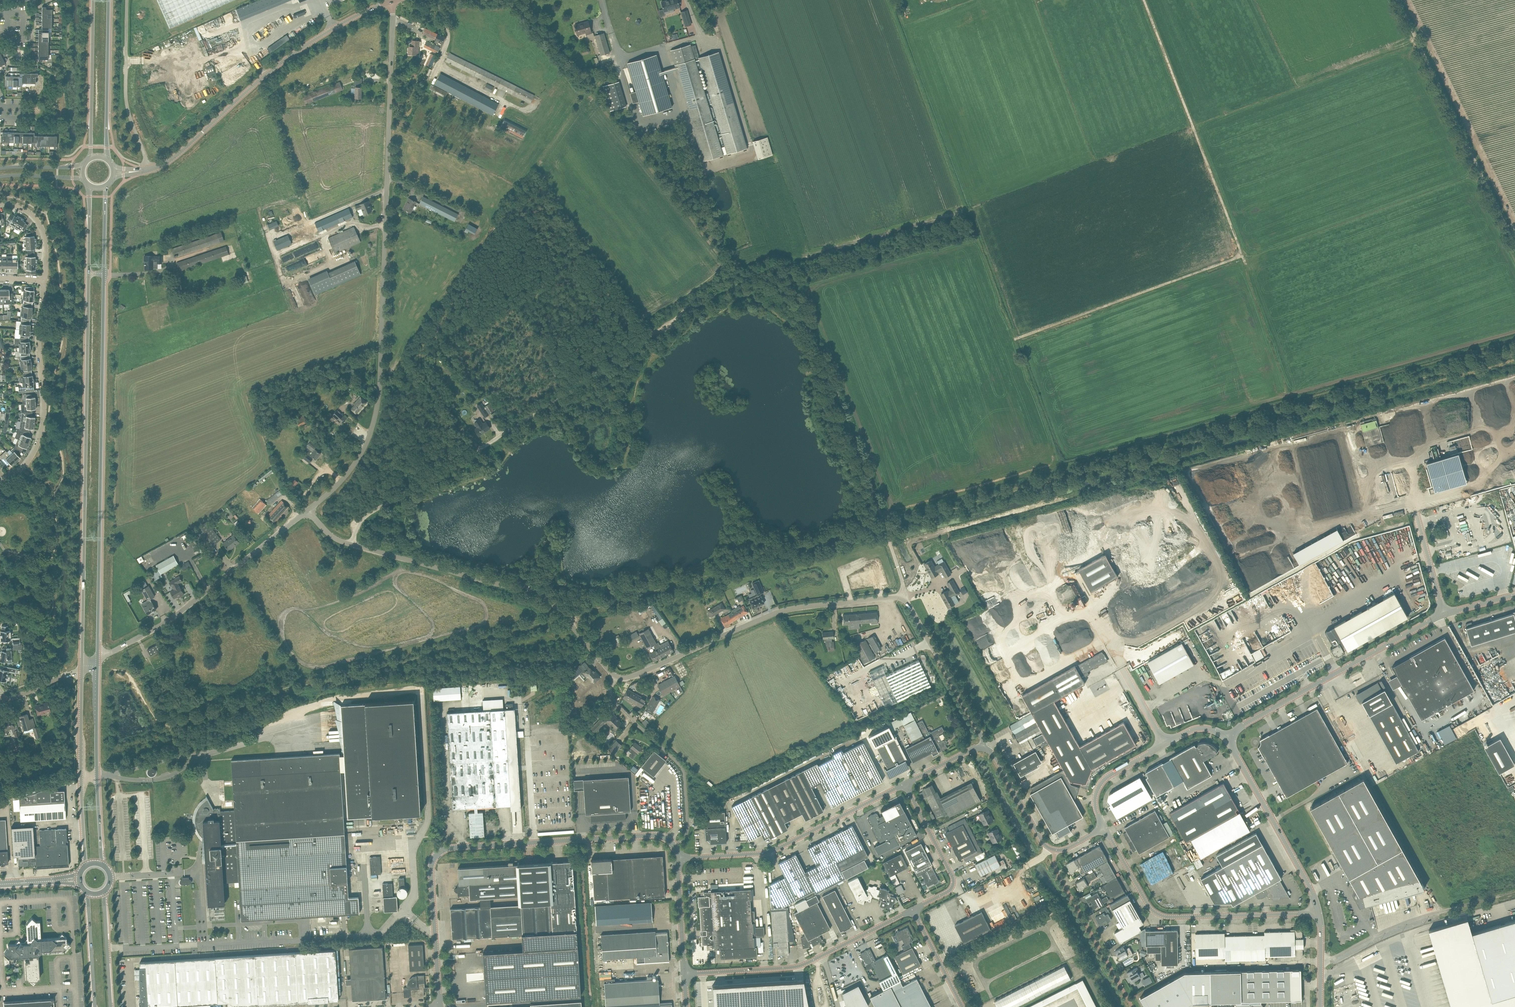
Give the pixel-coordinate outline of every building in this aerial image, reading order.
[(170,28),(233,0),(158,0),(170,28)] [(661,2),(663,9),(659,11),(661,17),(666,16),(664,12),(680,7),(678,0),(667,0),(661,2)] [(681,12),(685,26),(692,25),(687,10),(681,12)] [(591,16),(578,20),(581,29),(588,27),(590,35),(595,33),(593,25),(591,16)] [(437,34),(425,28),(423,34),(435,39),(437,34)] [(609,52),(604,33),(595,36),(601,55),(609,52)] [(288,34),(268,49),(272,53),(292,38),(288,34)] [(409,47),(409,54),(418,54),(419,41),(415,41),(415,42),(412,42),(412,47),(409,47)] [(437,53),(440,48),(427,41),(424,47),(437,53)] [(747,148),(719,52),(698,58),(695,45),(691,46),(691,44),(670,50),(703,161),(723,155),(698,69),(701,67),(727,154),(747,148)] [(449,53),(445,61),(530,103),(534,95),(449,53)] [(627,63),(636,91),(630,93),(633,103),(639,101),(643,116),(672,107),(656,54),(627,63)] [(596,57),(590,59),(592,67),(599,65),(596,57)] [(210,75),(216,72),(213,64),(207,66),(210,75)] [(499,104),(440,73),(435,84),(493,115),(499,104)] [(339,82),(302,96),(305,104),(342,90),(339,82)] [(610,111),(626,106),(619,82),(603,86),(610,111)] [(494,87),(486,84),(484,88),(491,92),(494,87)] [(445,97),(447,92),(434,85),(431,91),(445,97)] [(522,140),(527,130),(507,120),(507,121),(504,119),(500,128),(522,140)] [(1,142),(9,142),(9,135),(7,135),(7,132),(7,129),(5,129),(5,132),(2,132),(2,135),(1,135),(1,142)] [(753,141),(758,159),(773,154),(767,137),(753,141)] [(455,222),(459,214),(423,196),(419,203),(455,222)] [(413,200),(409,198),(403,209),(411,213),(416,202),(413,200)] [(370,205),(368,201),(360,204),(356,206),(357,210),(362,208),(364,214),(372,211),(369,205),(370,205)] [(302,205),(274,217),(289,252),(317,240),(302,205)] [(349,208),(316,223),(319,231),(353,217),(349,208)] [(14,215),(8,211),(6,221),(12,224),(11,226),(14,228),(21,217),(17,215),(16,217),(14,215)] [(23,221),(24,219),(21,217),(14,228),(17,230),(18,228),(21,230),(21,229),(24,231),(25,229),(28,225),(25,223),(25,222),(23,221)] [(275,221),(268,225),(270,230),(278,226),(275,221)] [(467,233),(468,231),(475,234),(478,229),(468,223),(464,232),(467,233)] [(328,238),(335,253),(336,254),(338,254),(337,252),(361,242),(354,227),(349,229),(328,238)] [(26,236),(25,236),(25,239),(23,239),(23,243),(36,242),(36,238),(34,238),(34,236),(33,236),(33,232),(28,233),(26,233),(26,236)] [(224,241),(221,232),(171,249),(174,257),(224,241)] [(282,237),(273,241),(277,250),(286,246),(282,237)] [(24,247),(26,247),(26,249),(27,249),(27,253),(34,253),(34,249),(35,249),(35,246),(37,246),(36,242),(23,243),(24,247)] [(306,253),(309,251),(312,249),(310,244),(303,247),(306,253)] [(175,266),(176,268),(178,268),(179,271),(229,254),(226,246),(176,263),(177,266),(175,266)] [(287,272),(326,257),(323,251),(284,266),(287,272)] [(291,252),(281,256),(284,261),(294,257),(291,252)] [(27,256),(26,256),(26,259),(24,259),(24,262),(24,263),(37,263),(37,259),(35,259),(35,256),(34,256),(34,253),(27,253),(27,256)] [(157,256),(157,257),(153,257),(153,256),(145,256),(145,260),(145,261),(145,263),(144,263),(144,264),(145,264),(145,268),(158,268),(158,263),(162,263),(162,256),(157,256)] [(354,261),(337,269),(328,273),(334,287),(361,275),(354,261)] [(34,270),(35,270),(35,267),(37,267),(37,263),(24,263),(24,267),(26,267),(26,270),(27,270),(27,273),(34,273),(34,270)] [(22,286),(22,288),(22,289),(23,291),(23,295),(34,296),(35,294),(34,294),(34,290),(34,287),(22,286)] [(6,289),(3,289),(3,304),(12,304),(12,302),(13,299),(13,295),(9,295),(9,290),(6,290),(6,289)] [(23,295),(22,299),(21,299),(21,303),(23,303),(32,304),(32,302),(33,302),(33,298),(34,299),(34,296),(23,295)] [(32,304),(23,303),(22,308),(21,307),(21,311),(32,313),(33,310),(32,310),(32,307),(32,304)] [(32,313),(21,311),(20,315),(21,316),(21,320),(30,321),(30,318),(31,318),(31,315),(32,315),(32,313)] [(30,321),(21,320),(20,325),(19,325),(19,329),(31,330),(31,327),(30,327),(30,324),(30,321)] [(31,330),(19,329),(19,333),(20,333),(20,338),(29,338),(29,335),(30,335),(30,332),(31,332),(31,330)] [(20,338),(14,338),(15,344),(19,344),(19,347),(30,347),(30,344),(30,341),(29,341),(29,338),(20,338)] [(19,347),(19,351),(15,351),(15,356),(20,356),(30,355),(29,353),(30,353),(30,349),(31,349),(30,347),(19,347)] [(20,356),(21,361),(20,361),(20,365),(32,364),(31,361),(30,358),(30,355),(20,356)] [(32,364),(20,365),(21,369),(22,369),(22,373),(32,372),(31,369),(32,369),(32,366),(32,364)] [(32,372),(22,373),(23,378),(22,378),(22,382),(34,381),(33,378),(33,375),(32,375),(32,372)] [(33,383),(34,383),(34,381),(22,382),(23,386),(19,386),(19,393),(34,391),(33,386),(34,386),(33,383)] [(338,389),(337,388),(342,387),(341,382),(329,385),(332,391),(338,389)] [(24,394),(23,394),(23,400),(26,400),(26,403),(36,403),(36,400),(35,400),(35,397),(30,397),(29,394),(24,394)] [(366,402),(360,396),(353,404),(354,405),(351,408),(356,413),(366,402)] [(36,403),(26,403),(21,404),(21,412),(22,412),(24,412),(30,413),(30,409),(36,409),(35,406),(36,406),(36,403)] [(485,417),(488,414),(493,411),(489,404),(484,407),(481,403),(477,405),(480,410),(482,413),(485,417)] [(347,418),(343,415),(337,409),(331,417),(334,420),(336,419),(341,424),(347,418)] [(22,412),(21,418),(21,421),(35,423),(35,420),(35,417),(30,416),(30,413),(24,412),(22,412)] [(296,418),(295,418),(299,426),(307,422),(302,412),(295,416),(296,418)] [(1376,417),(1360,422),(1367,446),(1382,442),(1376,417)] [(35,423),(21,421),(20,424),(19,430),(21,430),(27,432),(28,428),(33,429),(34,426),(35,423)] [(475,429),(479,435),(490,428),(486,422),(475,429)] [(20,433),(18,432),(15,437),(18,438),(27,442),(29,443),(30,440),(31,438),(26,435),(27,432),(21,430),(20,433)] [(29,443),(27,442),(18,438),(14,447),(20,450),(22,446),(27,448),(28,446),(29,443)] [(311,441),(308,444),(309,444),(307,447),(313,452),(311,455),(310,457),(307,454),(304,458),(310,462),(313,459),(312,458),(313,457),(316,459),(317,459),(318,458),(318,457),(320,453),(316,449),(315,449),(314,449),(317,445),(311,441)] [(20,450),(14,447),(10,451),(12,453),(10,455),(16,462),(18,460),(20,458),(16,453),(20,450)] [(1430,449),(1433,460),(1439,458),(1437,447),(1430,449)] [(6,451),(3,453),(5,456),(1,459),(6,464),(8,461),(12,466),(14,464),(16,462),(10,455),(6,451)] [(1446,457),(1426,463),(1434,492),(1454,487),(1446,457)] [(259,479),(260,481),(262,483),(263,482),(262,480),(275,469),(274,467),(259,479)] [(266,500),(270,505),(283,494),(280,490),(266,500)] [(261,499),(252,509),(257,513),(266,504),(261,499)] [(281,515),(289,507),(282,500),(274,508),(281,515)] [(267,516),(275,524),(282,516),(281,515),(274,508),(267,516)] [(195,531),(209,548),(221,539),(206,521),(195,531)] [(239,542),(236,538),(233,535),(223,543),(229,550),(234,546),(233,546),(238,542),(239,542)] [(861,554),(847,558),(849,566),(863,562),(861,554)] [(1079,569),(1091,591),(1118,576),(1105,554),(1079,569)] [(149,573),(153,581),(160,577),(158,575),(161,574),(179,564),(173,555),(156,565),(158,568),(149,573)] [(939,564),(939,565),(935,567),(931,560),(924,564),(932,577),(939,574),(938,572),(942,570),(946,577),(951,574),(944,562),(939,564)] [(849,579),(848,579),(850,588),(869,583),(869,585),(881,582),(877,566),(865,569),(866,573),(849,578),(849,579)] [(169,582),(172,586),(174,590),(171,591),(174,598),(180,595),(180,596),(184,594),(180,586),(179,586),(177,583),(182,580),(179,576),(175,578),(175,579),(169,582)] [(752,608),(753,608),(757,606),(758,606),(759,605),(764,603),(764,602),(761,596),(760,594),(763,592),(764,592),(763,592),(759,581),(759,580),(758,580),(753,583),(752,583),(757,594),(757,595),(749,599),(750,601),(749,601),(750,601),(752,607),(752,608)] [(948,590),(941,594),(949,608),(955,604),(959,602),(955,595),(960,593),(953,580),(947,583),(951,590),(948,592),(948,590)] [(1085,595),(1079,597),(1074,583),(1067,585),(1073,602),(1076,601),(1077,605),(1083,603),(1082,599),(1086,598),(1085,595)] [(148,585),(142,589),(148,600),(154,596),(148,585)] [(128,594),(134,592),(133,589),(124,593),(128,601),(131,600),(128,594)] [(1334,654),(1335,654),(1336,655),(1338,654),(1338,655),(1345,652),(1344,650),(1347,648),(1348,650),(1408,617),(1394,593),(1334,626),(1335,626),(1325,632),(1333,646),(1330,648),(1334,654)] [(148,614),(156,609),(152,602),(148,604),(147,603),(143,605),(148,614)] [(987,609),(980,613),(987,625),(999,618),(991,603),(986,606),(987,609)] [(718,604),(708,611),(710,614),(712,617),(722,610),(718,604)] [(725,615),(720,618),(723,623),(725,628),(730,625),(730,623),(748,612),(745,608),(744,606),(743,605),(740,607),(732,612),(725,616),(725,615)] [(1466,628),(1471,645),(1514,631),(1514,611),(1513,611),(1513,613),(1466,628)] [(843,615),(844,624),(871,622),(871,624),(878,623),(877,615),(877,613),(877,612),(843,615)] [(661,615),(653,619),(654,622),(658,620),(661,625),(665,623),(661,615)] [(4,626),(1,626),(2,631),(0,631),(0,632),(0,635),(0,637),(1,641),(11,640),(10,640),(12,640),(13,644),(17,644),(20,644),(20,637),(10,638),(10,637),(11,637),(10,631),(10,630),(8,630),(8,625),(5,625),(4,625),(4,626)] [(651,646),(653,645),(656,644),(656,643),(648,628),(639,633),(645,644),(647,648),(648,648),(648,649),(652,647),(651,646)] [(833,631),(822,633),(823,643),(825,643),(825,646),(831,646),(830,641),(832,641),(832,638),(833,638),(833,631)] [(868,638),(866,639),(869,644),(870,643),(876,652),(882,649),(874,635),(868,638)] [(1445,637),(1392,667),(1421,719),(1435,712),(1437,715),(1440,713),(1438,710),(1474,690),(1445,637)] [(856,644),(854,646),(863,662),(865,666),(877,660),(865,640),(863,641),(863,640),(861,641),(861,642),(858,644),(858,643),(856,644)] [(656,644),(653,645),(655,648),(656,650),(650,653),(653,661),(654,661),(673,651),(671,646),(668,641),(665,642),(660,645),(658,642),(656,643),(656,644)] [(1149,670),(1148,671),(1154,681),(1154,682),(1156,686),(1157,687),(1158,687),(1159,687),(1160,687),(1160,686),(1161,686),(1161,685),(1161,684),(1161,683),(1194,664),(1182,643),(1181,643),(1180,641),(1173,645),(1174,647),(1148,662),(1152,669),(1149,671),(1149,670)] [(157,644),(147,649),(151,656),(160,650),(160,648),(157,644)] [(1,650),(0,656),(0,661),(12,663),(11,648),(2,648),(2,649),(2,651),(1,650)] [(1255,661),(1264,656),(1260,649),(1251,654),(1255,661)] [(146,660),(142,652),(135,656),(139,663),(146,660)] [(1102,653),(1101,652),(1076,666),(1081,675),(1107,661),(1103,653),(1102,653)] [(882,666),(880,663),(867,669),(885,707),(931,686),(918,659),(886,675),(884,672),(887,671),(884,665),(882,666)] [(580,664),(569,674),(573,679),(582,672),(586,677),(589,675),(594,681),(599,677),(593,670),(592,671),(589,667),(588,668),(585,670),(580,664)] [(1076,666),(1075,665),(1022,695),(1031,710),(1032,713),(1054,700),(1085,683),(1081,675),(1076,666)] [(4,666),(3,666),(2,669),(0,669),(0,680),(6,681),(8,671),(15,672),(16,672),(15,672),(16,668),(4,666)] [(675,676),(658,685),(660,690),(663,695),(676,688),(680,686),(677,681),(675,676)] [(1419,750),(1380,681),(1378,682),(1357,694),(1361,702),(1362,702),(1396,763),(1419,750)] [(460,687),(433,689),(434,700),(461,699),(460,687)] [(641,707),(646,699),(641,696),(634,692),(630,690),(627,688),(622,697),(636,705),(641,707)] [(659,699),(653,696),(646,709),(652,712),(659,699)] [(485,710),(447,712),(453,808),(474,807),(477,807),(511,805),(511,810),(521,809),(520,790),(515,708),(513,708),(513,710),(506,711),(506,709),(503,709),(503,699),(484,700),(485,710)] [(345,771),(348,817),(420,813),(413,700),(365,703),(341,705),(334,700),(338,719),(336,719),(337,726),(339,734),(340,737),(339,737),(344,755),(340,755),(341,771),(345,771)] [(1054,700),(1032,713),(1070,781),(1086,783),(1092,768),(1136,744),(1124,722),(1080,746),(1054,700)] [(43,705),(39,706),(39,705),(35,706),(38,716),(43,714),(43,713),(50,711),(48,705),(49,705),(48,704),(48,702),(43,704),(43,705)] [(1269,734),(1260,739),(1260,740),(1261,741),(1261,742),(1260,744),(1259,745),(1259,746),(1258,747),(1263,756),(1264,756),(1286,797),(1348,762),(1317,708),(1269,735),(1269,734)] [(929,731),(928,732),(922,720),(917,722),(924,734),(926,737),(924,738),(911,712),(888,723),(891,731),(903,725),(913,744),(905,748),(912,762),(931,752),(932,755),(938,752),(936,747),(939,745),(942,750),(947,747),(945,744),(946,743),(947,742),(946,740),(945,740),(943,740),(942,741),(939,735),(944,732),(942,726),(931,732),(930,731),(929,731)] [(617,717),(613,713),(605,722),(609,725),(610,725),(615,730),(622,723),(618,720),(616,718),(617,717)] [(1032,713),(1009,726),(1014,734),(1012,735),(1014,738),(1016,737),(1018,742),(1019,742),(1025,752),(1036,745),(1032,737),(1037,734),(1037,735),(1042,733),(1032,713)] [(19,716),(20,718),(23,730),(35,726),(34,722),(30,724),(27,714),(19,716)] [(1476,716),(1452,727),(1456,737),(1478,727),(1476,723),(1478,721),(1476,716)] [(18,730),(16,725),(14,726),(13,723),(12,718),(5,720),(4,719),(1,720),(1,721),(0,721),(0,722),(1,726),(2,730),(12,728),(13,732),(13,731),(18,730)] [(594,725),(591,728),(595,732),(602,725),(598,721),(594,725)] [(39,726),(34,727),(37,737),(42,736),(39,726)] [(888,726),(868,736),(874,748),(876,747),(887,769),(886,770),(885,767),(884,768),(889,777),(890,777),(889,776),(892,774),(893,775),(894,774),(900,771),(908,767),(907,764),(905,760),(892,734),(892,733),(888,726)] [(1042,733),(1034,738),(1037,744),(1046,740),(1042,733)] [(1499,773),(1514,764),(1500,737),(1484,746),(1499,773)] [(615,755),(614,754),(621,745),(616,741),(609,750),(611,751),(609,753),(614,756),(615,755)] [(635,742),(633,744),(631,747),(631,748),(629,751),(632,753),(630,756),(633,758),(637,753),(639,754),(643,748),(635,742)] [(832,755),(833,757),(818,765),(830,789),(824,792),(832,806),(883,780),(863,742),(843,752),(842,750),(832,755)] [(1212,775),(1204,760),(1217,753),(1216,750),(1217,749),(1216,748),(1216,747),(1215,747),(1214,746),(1214,745),(1213,745),(1212,744),(1211,744),(1210,743),(1209,745),(1206,744),(1207,742),(1206,742),(1205,742),(1203,742),(1202,742),(1201,742),(1200,743),(1199,743),(1198,744),(1198,745),(1196,746),(1194,744),(1171,758),(1173,762),(1188,788),(1212,775)] [(666,760),(654,750),(641,766),(645,769),(654,776),(666,760)] [(201,835),(201,836),(202,837),(202,842),(205,842),(208,905),(214,904),(214,907),(220,906),(219,904),(225,903),(223,882),(239,881),(241,920),(350,914),(360,913),(359,897),(349,897),(341,771),(340,755),(340,753),(231,760),(234,810),(220,811),(220,808),(213,808),(208,799),(207,799),(206,800),(204,801),(203,802),(203,803),(202,803),(201,805),(200,806),(199,807),(199,808),(198,809),(197,810),(197,811),(197,812),(196,813),(196,814),(196,815),(195,816),(195,818),(195,819),(195,820),(195,822),(195,823),(196,824),(196,825),(196,827),(196,828),(197,829),(197,830),(198,831),(198,832),(199,833),(200,834),(201,835)] [(1014,763),(1021,776),(1039,766),(1032,753),(1014,763)] [(818,765),(817,763),(767,788),(784,822),(802,813),(805,820),(823,810),(811,786),(819,782),(824,792),(830,789),(818,765)] [(1162,763),(1146,772),(1148,776),(1146,777),(1156,795),(1174,785),(1162,763)] [(152,777),(154,776),(155,776),(156,775),(156,774),(157,772),(157,771),(156,770),(156,769),(155,768),(154,767),(153,767),(151,767),(150,767),(149,767),(148,768),(147,769),(147,771),(147,772),(147,773),(148,774),(148,775),(150,776),(151,777),(152,777)] [(949,798),(942,802),(935,787),(934,788),(932,784),(922,789),(937,818),(948,813),(950,816),(981,801),(974,786),(965,767),(956,772),(965,790),(960,793),(958,789),(947,795),(949,798)] [(1056,831),(1059,838),(1071,830),(1068,824),(1083,816),(1075,800),(1079,787),(1071,784),(1063,769),(1031,787),(1034,792),(1030,794),(1053,833),(1056,831)] [(591,822),(626,819),(625,812),(631,811),(628,776),(573,780),(574,790),(584,789),(585,814),(590,814),(591,822)] [(1140,776),(1111,793),(1109,794),(1107,801),(1117,818),(1152,798),(1140,776)] [(1310,808),(1359,895),(1357,895),(1360,905),(1424,888),(1424,887),(1363,778),(1310,808)] [(1224,782),(1170,813),(1186,842),(1188,841),(1238,813),(1236,809),(1238,808),(1224,782)] [(19,797),(19,798),(13,799),(14,807),(19,807),(20,821),(65,818),(63,790),(52,791),(52,786),(19,797)] [(764,838),(769,836),(769,838),(788,829),(784,822),(767,788),(732,806),(749,840),(761,834),(764,838)] [(874,846),(878,854),(916,835),(899,801),(881,810),(883,815),(886,820),(879,823),(878,822),(879,821),(880,819),(877,814),(876,813),(868,817),(867,819),(870,824),(872,825),(872,824),(873,826),(872,827),(871,828),(877,839),(878,840),(881,838),(881,837),(881,836),(883,835),(885,840),(880,843),(880,844),(874,846)] [(477,812),(477,807),(474,807),(475,812),(469,813),(470,836),(484,836),(483,812),(477,812)] [(1137,849),(1139,853),(1170,836),(1155,810),(1125,827),(1127,831),(1123,834),(1125,836),(1126,837),(1126,838),(1126,839),(1130,846),(1131,846),(1132,847),(1131,848),(1133,851),(1137,849)] [(988,823),(993,821),(988,811),(984,813),(984,812),(980,814),(982,818),(982,819),(984,824),(988,823)] [(707,839),(710,842),(710,843),(726,842),(724,812),(704,813),(706,839),(707,839)] [(1238,813),(1188,841),(1198,859),(1249,831),(1239,812),(1238,813)] [(8,863),(5,819),(0,820),(0,863),(8,863)] [(950,831),(946,833),(952,845),(953,845),(953,846),(974,835),(967,822),(966,822),(965,820),(963,820),(961,821),(961,820),(948,827),(950,831)] [(868,856),(854,829),(852,825),(839,831),(856,863),(868,856)] [(39,830),(40,846),(66,844),(66,841),(67,841),(66,828),(39,830)] [(997,829),(995,830),(993,830),(989,832),(989,833),(992,839),(991,839),(993,843),(997,841),(998,841),(1002,839),(997,829)] [(856,863),(839,831),(825,839),(841,870),(856,863)] [(1223,866),(1201,878),(1210,895),(1223,887),(1231,902),(1233,905),(1242,900),(1255,893),(1258,898),(1262,898),(1267,895),(1269,899),(1273,898),(1273,899),(1278,899),(1280,896),(1282,896),(1283,897),(1289,897),(1290,898),(1280,879),(1282,878),(1263,844),(1256,833),(1216,855),(1223,866)] [(980,853),(981,850),(980,849),(980,848),(974,835),(953,846),(953,847),(959,859),(963,857),(965,861),(978,854),(980,853)] [(901,847),(903,850),(914,844),(918,842),(915,836),(913,837),(914,839),(911,841),(912,842),(901,847)] [(805,871),(807,876),(808,876),(815,890),(817,893),(845,878),(841,870),(837,861),(825,839),(809,847),(808,849),(816,865),(805,871)] [(916,845),(905,851),(913,868),(915,872),(919,870),(929,865),(931,864),(921,843),(916,845)] [(32,853),(31,844),(21,844),(22,857),(18,857),(18,866),(28,865),(28,862),(35,861),(35,853),(32,853)] [(67,844),(66,844),(40,846),(34,846),(35,853),(35,861),(36,861),(37,867),(68,865),(67,844)] [(1100,845),(1092,849),(1084,854),(1077,858),(1081,865),(1085,873),(1089,870),(1092,869),(1092,868),(1094,867),(1100,864),(1108,860),(1100,845)] [(901,853),(882,862),(887,871),(891,880),(896,877),(895,873),(908,867),(905,862),(901,853)] [(805,871),(796,854),(778,863),(785,876),(769,884),(771,908),(790,906),(817,893),(815,890),(808,876),(807,876),(805,871)] [(1007,867),(1003,859),(999,861),(995,854),(975,864),(981,875),(995,868),(997,873),(1007,867)] [(662,855),(627,857),(627,858),(628,862),(629,877),(629,881),(630,898),(665,896),(665,895),(662,855)] [(375,874),(381,873),(380,856),(370,857),(370,865),(371,874),(375,874)] [(602,858),(591,859),(591,864),(592,864),(592,865),(594,900),(630,898),(629,881),(629,877),(628,862),(627,858),(627,857),(610,859),(610,860),(608,860),(608,859),(602,859),(602,858)] [(1075,870),(1075,869),(1078,867),(1081,865),(1077,858),(1074,860),(1074,859),(1067,863),(1069,868),(1068,868),(1071,872),(1075,870)] [(551,902),(553,932),(577,931),(572,861),(548,863),(551,902)] [(1104,876),(1107,882),(1117,877),(1108,861),(1098,866),(1099,866),(1097,867),(1100,873),(1101,872),(1102,872),(1104,876)] [(548,863),(458,868),(459,884),(458,884),(458,887),(456,887),(454,889),(456,892),(457,891),(458,895),(469,894),(470,899),(477,899),(477,898),(487,898),(520,896),(520,904),(551,902),(548,863)] [(915,872),(917,876),(921,874),(928,886),(934,883),(934,884),(938,882),(938,880),(932,867),(931,868),(929,865),(919,870),(915,872)] [(1090,875),(1089,874),(1084,877),(1084,878),(1076,882),(1078,885),(1077,885),(1080,891),(1085,888),(1085,887),(1089,885),(1087,882),(1092,879),(1092,880),(1097,877),(1094,872),(1090,875)] [(847,881),(857,901),(858,901),(867,896),(866,893),(857,876),(847,881)] [(180,884),(180,885),(181,885),(182,884),(183,884),(184,885),(188,885),(188,884),(189,884),(190,883),(191,883),(191,882),(192,881),(191,881),(191,880),(191,879),(190,879),(189,879),(189,877),(182,877),(182,879),(181,879),(180,879),(179,880),(179,881),(179,882),(179,883),(179,884),(180,884)] [(1107,882),(1103,885),(1111,898),(1124,890),(1117,877),(1107,882)] [(382,883),(383,897),(384,912),(398,911),(397,896),(393,896),(392,883),(382,883)] [(904,891),(901,885),(895,887),(898,894),(904,891)] [(867,896),(858,901),(859,902),(863,904),(865,900),(867,900),(867,901),(867,900),(871,899),(872,898),(871,898),(872,896),(879,898),(878,902),(880,902),(879,905),(882,909),(884,908),(885,907),(890,908),(892,902),(894,903),(897,902),(895,898),(894,897),(891,896),(892,895),(893,895),(893,894),(888,892),(888,890),(889,890),(889,889),(888,890),(880,887),(880,886),(880,887),(879,890),(876,889),(877,886),(874,886),(872,887),(869,886),(868,889),(865,890),(867,892),(866,893),(867,896)] [(704,896),(699,897),(702,945),(707,945),(707,949),(712,949),(712,948),(714,948),(714,949),(719,949),(719,958),(757,956),(756,947),(756,937),(760,937),(764,937),(764,932),(764,927),(755,927),(754,911),(751,911),(750,898),(749,889),(703,891),(704,896)] [(822,896),(840,932),(853,925),(835,890),(822,896)] [(1099,906),(1099,907),(1104,904),(1103,903),(1109,900),(1107,896),(1101,899),(1097,892),(1086,899),(1088,903),(1091,902),(1092,904),(1090,906),(1092,910),(1099,906)] [(1127,894),(1110,904),(1110,905),(1113,909),(1120,922),(1123,927),(1123,928),(1114,932),(1120,942),(1139,931),(1142,930),(1139,926),(1143,923),(1141,918),(1130,899),(1127,894)] [(795,910),(796,912),(794,913),(805,935),(802,937),(801,938),(801,940),(802,943),(803,948),(809,947),(819,943),(818,942),(822,940),(819,934),(830,929),(817,902),(819,900),(816,895),(806,900),(809,906),(807,907),(805,904),(795,910)] [(489,906),(450,909),(452,939),(522,934),(523,950),(578,946),(577,931),(553,932),(551,902),(520,904),(521,913),(490,915),(489,906)] [(597,924),(652,921),(651,902),(596,906),(597,924)] [(1103,913),(1098,915),(1096,917),(1099,923),(1106,919),(1107,921),(1111,919),(1108,913),(1110,913),(1106,906),(1101,909),(1103,913)] [(788,907),(771,909),(773,947),(777,947),(778,955),(789,954),(788,941),(795,941),(788,907)] [(955,925),(964,943),(991,929),(982,911),(955,925)] [(33,983),(37,979),(39,979),(38,955),(41,951),(63,949),(65,951),(70,945),(66,941),(66,938),(62,934),(58,938),(41,939),(39,921),(36,921),(32,918),(26,924),(28,926),(29,939),(24,944),(22,944),(19,940),(15,944),(8,945),(8,949),(4,953),(11,958),(12,956),(28,955),(29,960),(25,961),(26,979),(29,979),(33,983)] [(1452,1006),(1514,1006),(1514,920),(1472,933),(1467,918),(1429,930),(1452,1006)] [(1056,922),(1050,924),(1059,940),(1064,937),(1056,922)] [(1050,925),(1044,928),(1051,944),(1057,941),(1050,925)] [(896,934),(892,936),(895,942),(899,941),(902,939),(905,945),(902,946),(904,951),(894,956),(903,974),(916,967),(921,965),(912,947),(911,947),(909,943),(913,941),(910,935),(911,935),(907,927),(905,928),(899,931),(897,930),(897,932),(895,933),(896,934)] [(1291,931),(1264,931),(1264,934),(1265,956),(1280,956),(1280,959),(1282,961),(1290,960),(1291,959),(1300,959),(1303,956),(1303,948),(1304,948),(1303,938),(1302,938),(1302,932),(1299,929),(1291,929),(1291,931)] [(1178,930),(1145,930),(1146,946),(1147,946),(1147,952),(1155,952),(1155,960),(1161,959),(1161,964),(1178,964),(1178,955),(1178,942),(1178,930)] [(637,964),(668,962),(666,932),(655,932),(655,931),(602,934),(603,959),(636,957),(637,964)] [(1225,935),(1225,932),(1195,933),(1196,958),(1225,957),(1225,935)] [(1265,959),(1265,956),(1264,934),(1225,935),(1225,957),(1225,960),(1265,959)] [(424,969),(423,944),(408,945),(410,970),(424,969)] [(581,996),(579,971),(578,946),(523,950),(483,952),(486,1001),(581,996)] [(1118,954),(1119,956),(1121,960),(1122,959),(1122,960),(1126,958),(1125,957),(1128,956),(1129,956),(1133,954),(1129,947),(1127,949),(1125,946),(1115,951),(1117,954),(1118,954)] [(349,949),(352,1001),(386,998),(382,947),(349,949)] [(879,981),(883,989),(901,980),(887,954),(875,960),(870,948),(864,951),(864,952),(861,954),(863,958),(864,961),(866,965),(871,962),(880,980),(879,981)] [(335,950),(140,962),(142,1000),(139,1000),(140,1006),(211,1006),(211,1003),(228,1002),(228,1006),(308,1002),(329,1001),(329,1000),(339,1000),(335,950)] [(840,989),(861,979),(849,957),(830,966),(840,989)] [(1236,1005),(1236,1006),(1237,1006),(1264,1006),(1263,1006),(1263,1005),(1263,1004),(1262,1003),(1262,1002),(1261,1002),(1261,1000),(1302,999),(1301,969),(1290,969),(1290,966),(1286,967),(1286,969),(1210,971),(1211,1002),(1218,1002),(1218,1006),(1233,1006),(1233,1003),(1236,1003),(1236,1004),(1236,1005)] [(1137,971),(1139,971),(1137,967),(1127,973),(1129,976),(1130,976),(1133,981),(1134,981),(1135,982),(1138,980),(1138,979),(1141,977),(1137,971)] [(1178,976),(1193,1002),(1211,1002),(1210,971),(1182,973),(1178,976)] [(121,975),(122,1006),(129,1006),(128,1002),(130,1001),(129,1000),(131,1000),(130,992),(129,992),(129,987),(127,987),(127,980),(123,980),(123,975),(121,975)] [(413,977),(409,979),(407,983),(407,984),(407,987),(404,987),(404,997),(409,997),(409,996),(411,996),(411,997),(417,996),(417,995),(418,995),(418,996),(424,996),(424,990),(425,990),(427,988),(427,987),(428,987),(425,987),(424,975),(418,975),(417,975),(417,976),(413,977)] [(1143,983),(1151,979),(1149,975),(1141,980),(1143,983)] [(1146,1006),(1184,1006),(1193,1002),(1178,976),(1141,997),(1146,1006)] [(875,1006),(931,1006),(917,978),(903,986),(900,981),(870,997),(875,1006)] [(604,979),(606,1006),(671,1006),(671,1002),(660,1003),(658,979),(615,982),(614,979),(604,979)] [(803,980),(712,985),(713,1006),(808,1006),(803,980)] [(858,985),(842,993),(846,1006),(865,1006),(868,1005),(858,985)] [(2,1002),(3,1006),(50,1006),(50,1003),(53,998),(2,1002)]
